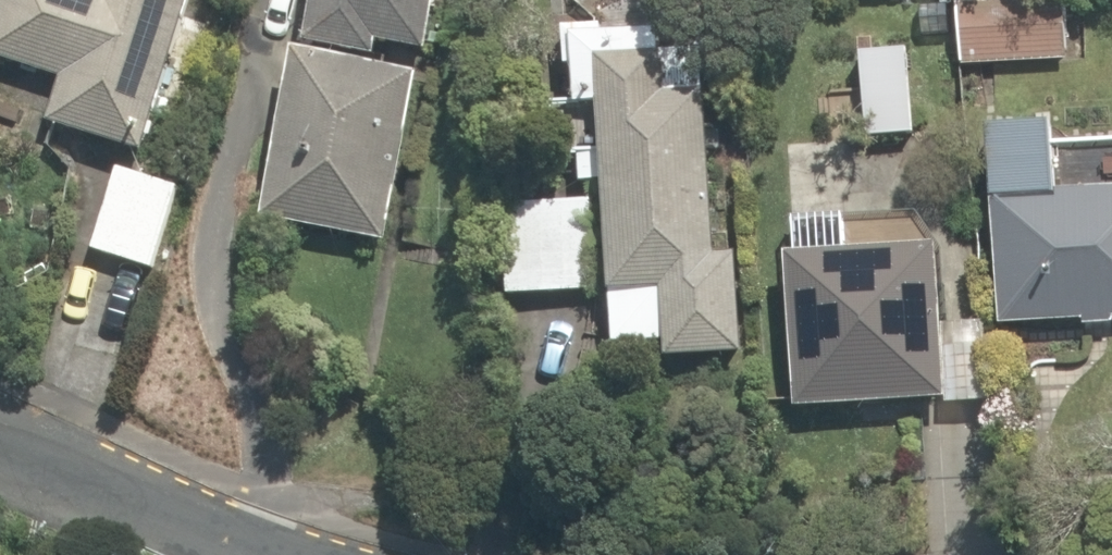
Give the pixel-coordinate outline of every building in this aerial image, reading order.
[(169,0),(0,0),(0,53),(65,69),(53,121),(136,141),(169,0)] [(300,32),(370,45),(373,30),(414,37),(420,0),(306,0),(300,32)] [(592,93),(587,196),(499,192),(494,288),(602,293),(600,340),(740,346),(745,230),(703,228),(710,82),(656,79),(659,0),(550,0),(546,91),(592,93)] [(1064,7),(952,10),(953,62),(1066,59),(1064,7)] [(914,43),(853,42),(852,137),(912,137),(914,43)] [(409,72),(280,49),(250,215),(379,238),(409,72)] [(1042,110),(971,114),(976,189),(1047,184),(1042,110)] [(177,175),(111,157),(87,247),(152,265),(177,175)] [(998,198),(1003,321),(1111,316),(1111,192),(998,198)] [(976,314),(922,317),(919,243),(783,248),(790,400),(925,395),(926,407),(980,405),(976,314)]
